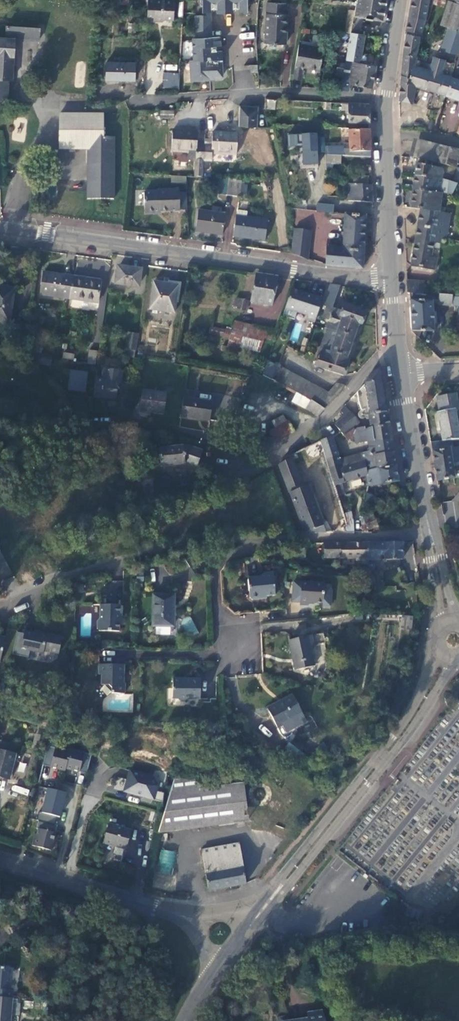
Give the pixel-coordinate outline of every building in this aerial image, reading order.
[(147,12),(153,12),(153,17),(161,18),(164,16),(173,16),(173,0),(148,0),(147,12)] [(200,1),(202,1),(202,10),(211,10),(212,10),(211,0),(200,0),(200,1)] [(217,10),(217,11),(221,11),(233,11),(233,9),(233,0),(217,0),(217,10)] [(238,9),(243,9),(247,9),(247,4),(249,4),(249,0),(238,0),(238,9)] [(386,0),(357,0),(356,15),(365,17),(383,19),(386,0)] [(406,37),(420,39),(425,21),(429,0),(412,0),(406,37)] [(446,0),(435,0),(427,28),(437,31),(446,0)] [(458,50),(458,6),(449,2),(441,26),(449,29),(442,51),(457,56),(458,50)] [(288,15),(286,15),(286,4),(266,4),(266,45),(287,45),(288,15)] [(212,45),(211,45),(200,45),(200,40),(211,39),(211,34),(211,30),(204,30),(202,30),(202,18),(202,9),(193,9),(187,9),(187,31),(185,31),(186,54),(186,63),(183,63),(183,73),(185,75),(202,74),(201,71),(212,71),(213,69),(213,65),(212,45)] [(363,35),(365,17),(356,15),(349,15),(348,24),(350,33),(363,35)] [(39,37),(40,24),(6,22),(5,35),(0,34),(0,101),(6,101),(8,76),(12,76),(15,35),(39,37)] [(376,55),(362,51),(365,35),(363,35),(350,33),(346,58),(371,63),(374,64),(376,55)] [(416,57),(420,39),(406,37),(403,56),(416,57)] [(323,47),(299,43),(295,65),(303,68),(319,69),(323,47)] [(409,79),(416,57),(403,56),(401,77),(409,79)] [(367,85),(371,63),(346,58),(342,57),(339,79),(333,78),(332,88),(344,88),(345,81),(367,85)] [(445,96),(454,65),(434,59),(433,61),(431,66),(419,62),(420,60),(417,59),(418,57),(416,57),(409,79),(401,77),(399,101),(412,104),(416,87),(433,93),(445,96)] [(456,58),(454,65),(445,96),(458,101),(458,59),(456,58)] [(135,61),(106,60),(106,77),(134,78),(135,61)] [(303,68),(294,66),(292,79),(301,80),(303,68)] [(179,88),(179,73),(163,72),(162,88),(179,88)] [(265,103),(266,93),(256,92),(256,103),(265,103)] [(445,96),(433,93),(427,110),(440,114),(445,96)] [(446,114),(458,115),(458,103),(447,102),(446,114)] [(369,104),(350,103),(350,123),(370,124),(369,104)] [(247,105),(238,104),(238,126),(255,126),(255,106),(247,105)] [(104,114),(60,114),(60,149),(89,149),(89,199),(115,199),(115,136),(104,136),(104,114)] [(371,157),(369,129),(348,130),(350,150),(350,155),(371,157)] [(213,131),(213,145),(198,145),(199,131),(174,130),(173,151),(191,152),(191,160),(197,160),(196,177),(203,177),(204,162),(212,162),(212,152),(237,154),(238,133),(213,131)] [(316,135),(300,136),(302,167),(317,166),(316,135)] [(296,136),(287,137),(287,148),(297,147),(296,136)] [(435,163),(439,146),(421,142),(417,159),(435,163)] [(458,153),(458,151),(439,146),(435,163),(456,168),(458,153)] [(327,154),(350,155),(350,150),(343,150),(343,147),(326,148),(327,154)] [(415,175),(441,178),(442,173),(441,169),(417,164),(415,175)] [(225,191),(227,175),(220,174),(218,190),(219,190),(225,191)] [(186,183),(186,175),(171,175),(171,183),(186,183)] [(227,175),(225,191),(232,192),(234,176),(227,175)] [(445,184),(446,180),(441,179),(441,178),(415,175),(413,190),(441,193),(443,183),(445,184)] [(335,193),(335,183),(323,183),(322,193),(335,193)] [(372,186),(346,185),(347,202),(372,202),(372,186)] [(180,210),(181,193),(181,189),(160,190),(158,192),(146,192),(146,214),(158,214),(158,211),(180,211),(180,210)] [(439,206),(441,193),(413,190),(410,209),(420,210),(438,212),(442,213),(443,207),(439,206)] [(223,236),(226,215),(223,215),(224,210),(214,208),(212,214),(200,212),(197,232),(223,236)] [(362,265),(365,212),(345,210),(345,213),(343,246),(326,243),(326,262),(362,265)] [(435,237),(438,212),(420,210),(415,240),(433,243),(442,245),(443,238),(435,237)] [(238,217),(236,217),(233,237),(265,241),(268,221),(247,218),(248,213),(238,211),(238,217)] [(294,231),(292,255),(293,255),(308,262),(311,233),(309,232),(310,224),(297,223),(296,231),(294,231)] [(429,270),(433,243),(415,240),(411,267),(429,270)] [(140,270),(118,267),(115,282),(137,286),(140,270)] [(67,300),(72,278),(42,273),(39,296),(67,300)] [(415,276),(398,275),(398,288),(401,288),(414,289),(415,276)] [(271,308),(276,280),(255,277),(250,305),(271,308)] [(72,278),(67,300),(97,304),(100,282),(72,278)] [(179,286),(154,282),(151,309),(175,313),(179,286)] [(334,307),(341,286),(341,285),(332,284),(324,306),(327,308),(324,317),(330,319),(327,328),(329,328),(317,361),(316,365),(344,375),(348,365),(345,364),(360,323),(363,324),(367,313),(345,306),(343,311),(334,307)] [(11,288),(0,287),(0,321),(9,322),(11,288)] [(431,299),(447,300),(448,291),(443,291),(430,290),(414,289),(401,288),(401,296),(402,325),(424,326),(423,296),(430,297),(431,299)] [(320,299),(289,289),(283,308),(305,315),(303,319),(313,322),(320,299)] [(448,291),(447,300),(446,312),(458,312),(458,292),(448,291)] [(229,300),(228,302),(237,304),(239,295),(230,293),(230,295),(226,294),(225,299),(229,300)] [(266,335),(268,328),(226,317),(218,347),(228,349),(231,341),(248,346),(252,344),(255,334),(266,335)] [(292,339),(297,340),(301,324),(296,323),(292,339)] [(128,345),(130,328),(119,327),(116,344),(128,345)] [(89,344),(81,343),(79,355),(87,357),(89,344)] [(87,363),(95,364),(97,350),(89,349),(87,363)] [(320,387),(274,363),(266,378),(287,389),(301,396),(316,404),(336,381),(327,378),(320,387)] [(386,413),(382,386),(379,367),(374,370),(371,373),(368,376),(363,384),(356,391),(358,402),(361,411),(368,410),(367,429),(389,426),(386,413)] [(87,373),(70,371),(69,390),(85,391),(87,373)] [(117,382),(95,378),(92,397),(97,397),(114,399),(117,382)] [(429,404),(448,403),(445,388),(427,392),(429,404)] [(284,396),(297,403),(301,396),(287,389),(284,396)] [(152,413),(163,414),(165,394),(142,392),(140,412),(152,413)] [(212,401),(182,396),(180,414),(194,417),(209,419),(212,401)] [(309,411),(316,404),(301,396),(297,403),(309,411)] [(449,403),(448,403),(429,404),(430,407),(428,407),(434,435),(451,433),(445,404),(449,403)] [(358,423),(343,406),(340,411),(344,416),(334,426),(343,436),(351,429),(357,424),(358,423)] [(264,416),(267,422),(279,416),(275,410),(264,416)] [(279,416),(267,422),(261,426),(266,435),(284,426),(279,416)] [(391,440),(389,426),(367,429),(361,430),(361,428),(358,429),(356,429),(353,431),(351,429),(343,436),(347,441),(350,438),(351,441),(353,440),(354,443),(356,444),(367,443),(367,444),(391,440)] [(336,457),(330,438),(319,442),(320,446),(325,461),(336,457)] [(395,467),(391,440),(367,444),(369,452),(362,454),(363,463),(364,471),(395,467)] [(444,462),(441,443),(423,445),(428,476),(445,473),(444,462)] [(182,447),(165,449),(155,451),(156,463),(152,464),(153,469),(158,468),(164,467),(189,464),(200,468),(200,452),(193,449),(187,447),(182,447)] [(345,468),(363,463),(362,454),(342,459),(342,460),(345,468)] [(337,461),(336,457),(325,461),(327,469),(339,466),(340,469),(345,468),(342,460),(337,461)] [(290,459),(278,466),(304,534),(325,533),(307,487),(301,489),(290,459)] [(444,462),(445,473),(458,471),(458,460),(444,462)] [(364,471),(363,463),(345,468),(340,469),(339,466),(327,469),(332,482),(342,479),(343,483),(365,476),(364,471)] [(397,482),(395,467),(364,471),(365,476),(367,487),(397,482)] [(209,489),(209,482),(198,484),(199,492),(209,489)] [(373,496),(365,494),(363,506),(371,507),(373,496)] [(353,512),(345,512),(344,532),(353,532),(353,512)] [(372,514),(362,517),(367,531),(377,528),(372,514)] [(402,561),(401,542),(366,543),(367,566),(368,566),(368,560),(385,561),(385,568),(394,568),(394,561),(402,561)] [(367,566),(366,543),(324,544),(324,559),(341,559),(341,561),(358,560),(358,566),(367,566)] [(306,559),(308,549),(295,547),(293,557),(306,559)] [(4,577),(10,575),(0,548),(0,577),(4,577)] [(252,573),(240,574),(241,592),(244,595),(251,594),(251,591),(268,590),(266,569),(256,570),(252,573)] [(288,575),(284,595),(292,596),(292,598),(299,599),(300,596),(314,599),(314,602),(322,603),(324,587),(317,586),(318,580),(295,576),(288,575)] [(66,586),(57,585),(55,600),(64,601),(66,586)] [(165,622),(165,592),(147,592),(146,622),(165,622)] [(113,628),(113,602),(94,601),(94,614),(91,616),(90,625),(93,628),(113,628)] [(402,615),(401,628),(412,629),(413,616),(402,615)] [(190,616),(180,621),(189,636),(198,631),(190,616)] [(50,649),(53,632),(33,627),(32,629),(16,626),(12,644),(34,648),(35,646),(50,649)] [(306,659),(303,647),(301,639),(305,638),(317,635),(315,626),(279,634),(286,663),(306,659)] [(114,671),(114,662),(89,662),(89,672),(91,672),(92,681),(98,682),(102,685),(103,690),(115,689),(115,678),(112,678),(112,671),(114,671)] [(167,675),(161,675),(161,694),(167,695),(169,697),(178,697),(178,695),(189,694),(189,675),(178,675),(178,676),(173,676),(167,675)] [(282,689),(271,694),(272,697),(256,704),(264,721),(291,708),(282,689)] [(272,697),(271,694),(255,702),(256,704),(272,697)] [(47,743),(41,762),(52,765),(65,768),(65,766),(86,772),(91,752),(70,747),(69,749),(47,743)] [(0,751),(0,777),(11,780),(18,756),(0,751)] [(152,777),(128,770),(122,792),(153,801),(157,786),(152,777)] [(227,782),(197,786),(195,774),(183,778),(173,780),(157,832),(233,823),(227,782)] [(227,782),(233,823),(246,821),(245,810),(241,781),(227,782)] [(12,791),(28,795),(29,789),(13,785),(12,791)] [(155,799),(162,801),(164,792),(157,791),(155,799)] [(30,843),(49,848),(63,799),(44,794),(41,805),(43,806),(41,812),(39,811),(35,826),(37,827),(36,832),(34,832),(30,843)] [(120,857),(131,825),(109,820),(98,852),(110,855),(120,857)] [(202,851),(208,892),(225,889),(246,884),(239,845),(202,851)] [(160,849),(158,873),(173,874),(175,850),(160,849)] [(9,968),(0,967),(0,997),(11,998),(11,990),(7,990),(9,968)] [(11,998),(0,997),(0,1020),(11,1020),(12,998),(11,998)] [(314,1008),(313,1002),(298,1005),(299,1011),(314,1008)] [(314,1008),(299,1011),(301,1020),(318,1020),(314,1008)] [(299,1011),(279,1014),(279,1017),(272,1018),(272,1020),(301,1020),(299,1011)]
